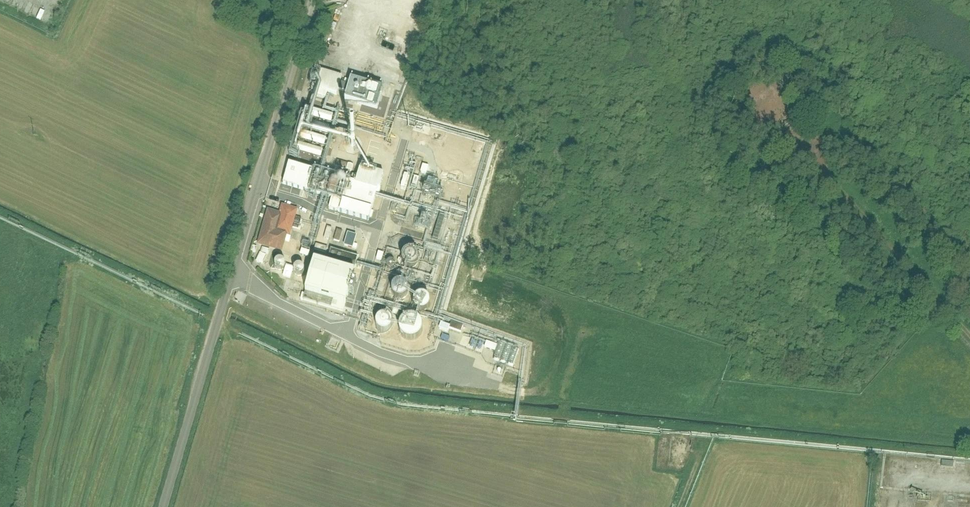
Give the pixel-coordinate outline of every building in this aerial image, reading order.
[(291,150),(282,180),(333,196),(331,202),(368,213),(380,176),(355,168),(352,178),(314,166),(317,158),(291,150)] [(407,178),(398,175),(394,186),(403,189),(407,178)] [(279,211),(267,207),(257,243),(278,249),(282,236),(290,238),(298,212),(281,207),(279,211)] [(417,265),(418,262),(418,260),(417,258),(415,255),(414,254),(412,253),(408,253),(404,254),(402,256),(400,259),(400,262),(400,266),(402,269),(404,270),(406,271),(409,271),(411,271),(413,270),(415,268),(417,265)] [(340,308),(353,262),(330,255),(327,264),(309,259),(298,296),(340,308)] [(407,297),(408,293),(408,291),(407,289),(405,287),(404,285),(402,285),(399,284),(397,284),(395,285),(392,287),(390,290),(390,292),(390,294),(391,297),(393,300),(396,302),(400,302),(403,302),(405,300),(407,297)] [(430,309),(431,306),(430,302),(428,299),(426,298),(424,297),(421,297),(419,297),(417,298),(414,300),(413,303),(412,305),(412,307),(413,310),(415,313),(417,314),(418,315),(422,315),(424,315),(426,314),(428,312),(430,309)] [(391,329),(391,327),(391,324),(390,322),(389,321),(387,320),(385,319),(382,318),(380,318),(378,319),(375,321),(374,323),(374,324),(373,327),(373,330),(374,331),(376,334),(377,335),(379,336),(383,337),(386,336),(389,334),(391,331),(391,329)] [(419,334),(419,331),(419,328),(418,327),(416,324),(413,322),(411,322),(409,322),(406,322),(403,324),(401,327),(401,329),(401,331),(401,335),(404,337),(405,339),(407,340),(411,340),(414,339),(417,337),(419,334)]
